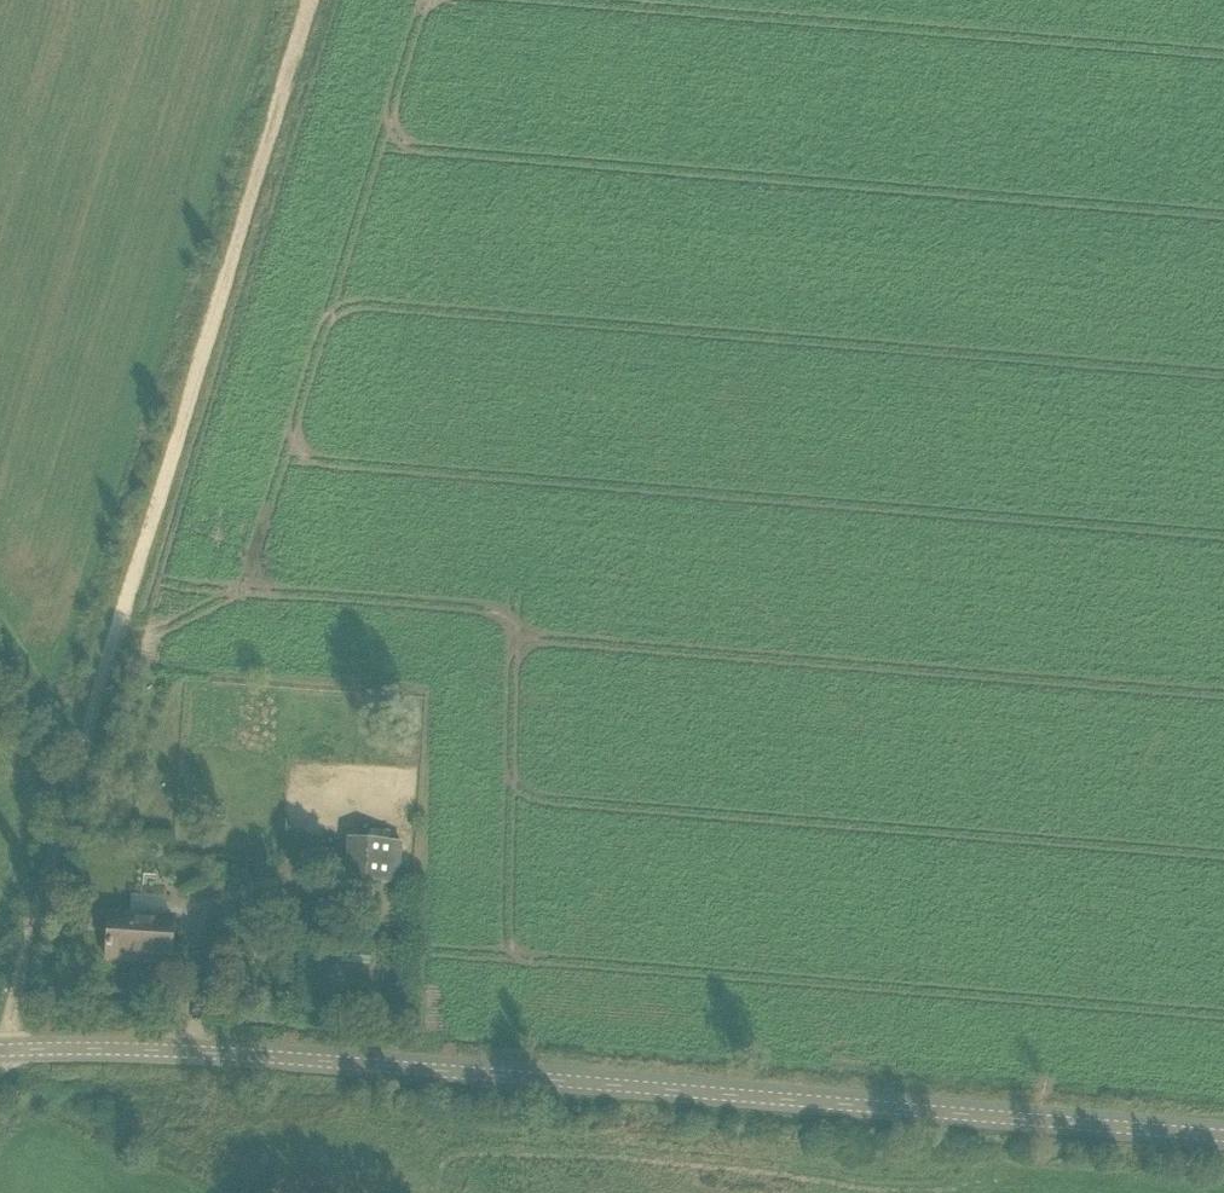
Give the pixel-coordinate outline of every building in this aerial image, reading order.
[(344,881),(398,885),(401,843),(347,839),(344,881)] [(109,912),(107,935),(106,960),(133,961),(133,954),(169,956),(172,916),(134,913),(109,912)] [(273,942),(272,953),(285,953),(286,943),(273,942)]
